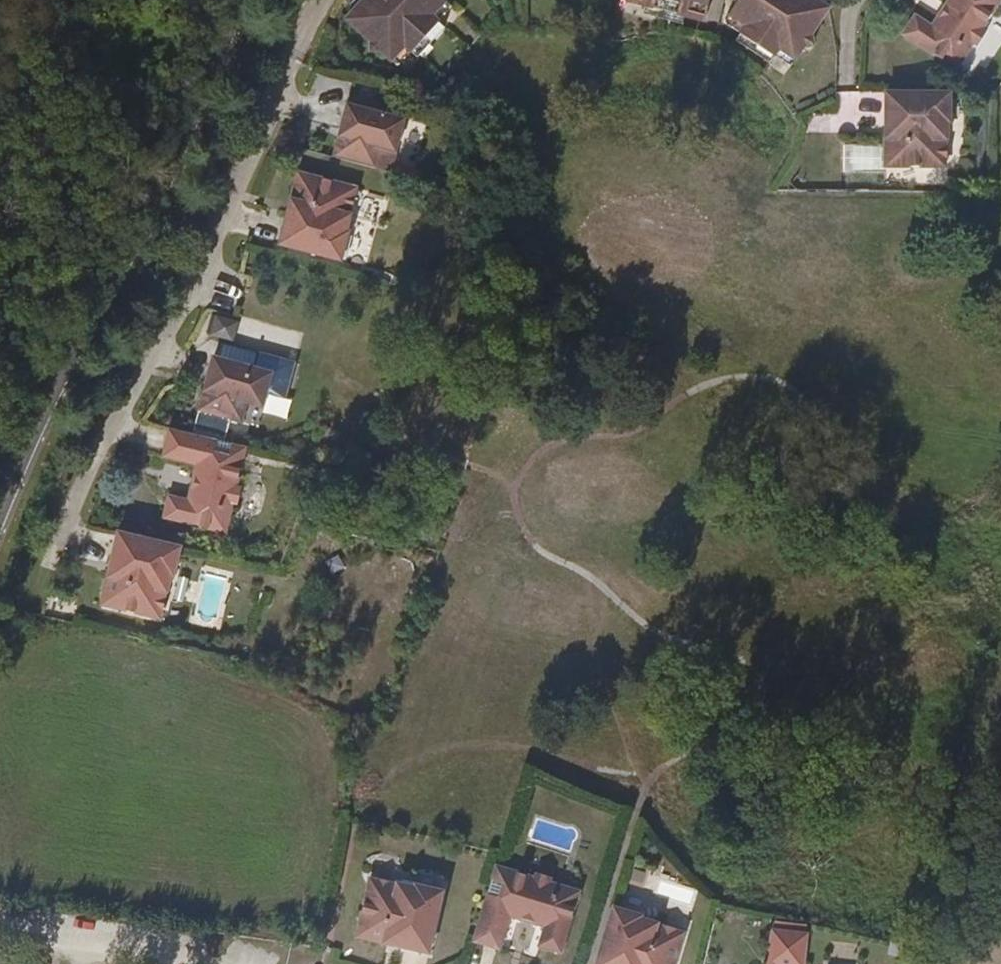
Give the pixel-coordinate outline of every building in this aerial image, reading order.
[(449,0),(369,0),(359,11),(379,28),(379,40),(390,39),(401,50),(415,35),(421,41),(449,11),(444,6),(449,0)] [(444,6),(449,11),(459,0),(449,0),(444,6)] [(660,6),(696,17),(699,9),(719,15),(724,0),(662,0),(660,6)] [(838,20),(810,0),(749,0),(750,10),(742,21),(757,31),(751,39),(785,63),(789,56),(807,67),(815,56),(826,54),(822,44),(837,24),(838,20)] [(999,6),(990,0),(950,0),(932,30),(915,20),(905,38),(959,70),(974,46),(978,48),(987,32),(984,30),(999,6)] [(694,25),(696,17),(660,6),(658,14),(694,25)] [(716,23),(719,15),(699,9),(696,17),(716,23)] [(454,16),(449,11),(421,41),(426,45),(454,16)] [(737,28),(751,39),(757,31),(742,21),(737,28)] [(407,56),(421,41),(415,35),(401,50),(407,56)] [(782,68),(785,63),(751,39),(747,45),(782,68)] [(802,74),(807,67),(789,56),(785,63),(802,74)] [(954,124),(954,96),(886,96),(887,161),(907,161),(907,168),(949,168),(950,124),(954,124)] [(330,156),(371,169),(378,148),(395,154),(405,120),(347,103),(330,156)] [(875,171),(876,146),(845,144),(844,169),(875,171)] [(312,184),(315,178),(298,172),(295,179),(312,184)] [(357,191),(315,178),(312,184),(295,179),(276,242),(339,261),(347,233),(344,233),(357,191)] [(236,336),(238,319),(214,316),(212,332),(236,336)] [(219,339),(215,355),(274,373),(267,393),(287,399),(296,362),(219,339)] [(274,373),(215,355),(198,409),(241,422),(248,400),(264,405),(267,393),(274,373)] [(269,395),(263,411),(279,416),(284,401),(269,395)] [(208,441),(171,429),(163,455),(197,465),(186,501),(170,496),(163,518),(223,537),(232,507),(236,508),(241,491),(237,490),(245,462),(218,454),(220,445),(215,443),(212,451),(206,449),(208,441)] [(215,443),(208,441),(206,449),(212,451),(215,443)] [(245,462),(248,453),(220,445),(218,454),(245,462)] [(181,552),(119,534),(101,595),(121,600),(119,608),(160,619),(172,576),(174,577),(181,552)] [(121,600),(101,595),(99,602),(119,608),(121,600)] [(56,600),(53,614),(72,618),(75,604),(56,600)] [(509,868),(495,864),(486,890),(500,895),(509,868)] [(537,878),(509,868),(500,895),(486,890),(469,942),(500,952),(512,917),(543,928),(537,946),(561,954),(581,894),(554,885),(556,881),(538,875),(537,878)] [(371,926),(367,942),(434,954),(446,889),(419,884),(417,889),(372,880),(363,924),(371,926)] [(614,910),(597,963),(675,963),(684,934),(649,924),(649,921),(614,910)] [(359,940),(367,942),(371,926),(363,924),(359,940)] [(807,935),(771,932),(768,963),(804,963),(807,935)]
